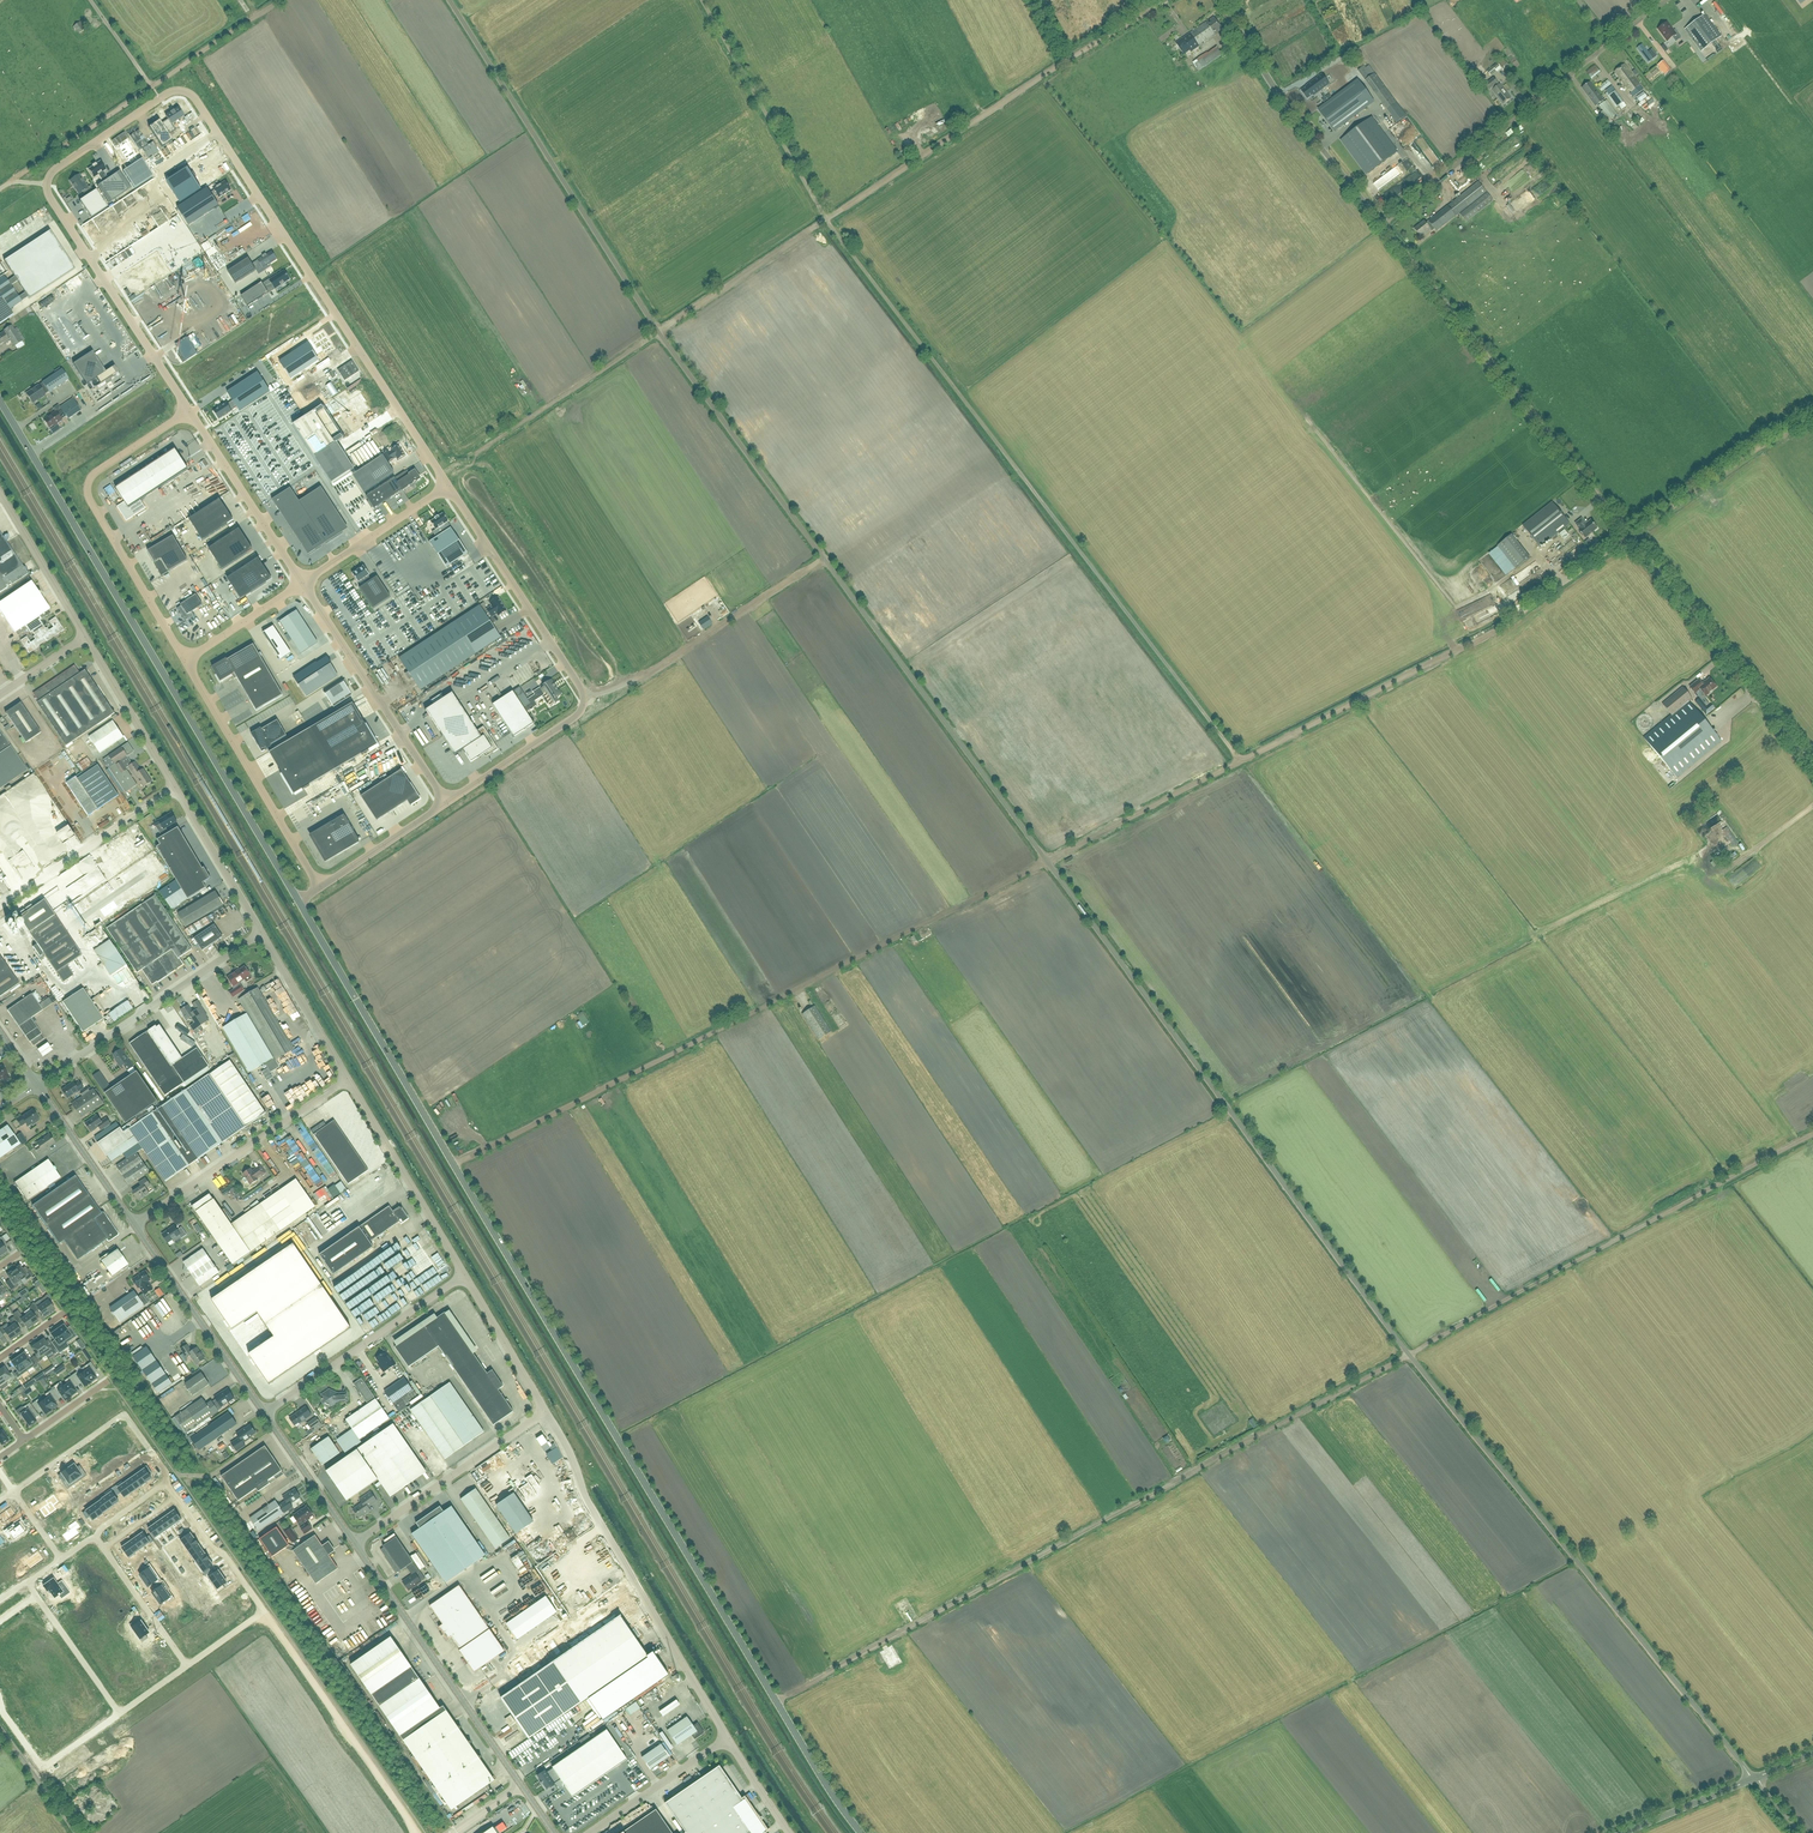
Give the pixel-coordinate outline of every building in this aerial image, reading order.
[(1701,52),(1721,37),(1705,15),(1684,30),(1701,52)] [(1190,33),(1199,46),(1223,30),(1214,17),(1206,22),(1190,33)] [(84,30),(88,27),(85,24),(82,20),(78,23),(79,23),(74,27),(72,28),(74,29),(75,28),(79,34),(84,30)] [(1666,23),(1658,30),(1668,42),(1673,38),(1675,42),(1681,38),(1677,33),(1676,34),(1666,23)] [(1190,33),(1176,43),(1184,54),(1190,50),(1191,52),(1199,46),(1190,33)] [(1653,59),(1657,56),(1652,49),(1648,52),(1643,45),(1637,48),(1648,62),(1653,59)] [(1222,55),(1217,47),(1208,53),(1207,52),(1196,59),(1197,60),(1192,62),(1198,71),(1222,55)] [(1490,76),(1496,72),(1495,70),(1500,67),(1497,64),(1493,67),(1487,72),(1490,76)] [(1357,68),(1358,70),(1357,70),(1375,95),(1396,123),(1406,116),(1385,88),(1369,66),(1367,67),(1365,65),(1364,66),(1364,65),(1363,66),(1362,65),(1357,68)] [(1643,90),(1628,71),(1629,71),(1624,65),(1614,72),(1628,90),(1629,89),(1632,93),(1630,94),(1633,97),(1643,90)] [(1591,79),(1599,72),(1594,66),(1586,73),(1591,79)] [(1340,78),(1345,74),(1341,69),(1336,72),(1340,78)] [(1356,83),(1362,80),(1356,71),(1350,75),(1356,83)] [(1340,88),(1343,87),(1336,73),(1331,76),(1335,86),(1338,84),(1340,88)] [(1301,92),(1307,99),(1313,95),(1313,96),(1329,84),(1321,74),(1306,86),(1307,87),(1301,92)] [(1499,85),(1493,78),(1485,85),(1489,90),(1491,89),(1492,91),(1503,104),(1509,99),(1505,94),(1506,93),(1499,85)] [(1608,81),(1598,88),(1601,92),(1602,92),(1611,85),(1608,81)] [(1355,83),(1319,110),(1334,131),(1371,105),(1355,83)] [(1595,106),(1603,101),(1590,83),(1583,88),(1589,96),(1588,97),(1595,106)] [(1607,93),(1605,95),(1610,102),(1611,101),(1616,109),(1619,106),(1622,110),(1626,107),(1612,86),(1605,91),(1607,93)] [(1640,102),(1646,98),(1643,93),(1637,97),(1640,102)] [(1616,113),(1606,100),(1604,102),(1603,101),(1598,105),(1603,112),(1598,116),(1603,124),(1614,116),(1614,115),(1616,113)] [(159,121),(148,129),(161,148),(172,141),(168,136),(175,131),(171,125),(183,117),(178,109),(173,112),(170,114),(166,117),(168,120),(161,124),(159,121)] [(1398,152),(1372,117),(1341,140),(1367,175),(1398,152)] [(127,143),(119,148),(126,160),(127,159),(132,166),(123,172),(134,190),(153,177),(141,160),(137,163),(133,155),(134,154),(127,143)] [(1402,158),(1400,155),(1397,157),(1395,155),(1391,157),(1395,163),(1402,158)] [(93,167),(89,170),(95,177),(98,175),(103,183),(97,187),(109,204),(127,191),(116,174),(108,179),(103,172),(107,169),(101,161),(97,164),(96,163),(93,166),(93,167)] [(188,170),(167,183),(181,204),(201,190),(188,170)] [(79,175),(70,181),(79,195),(84,192),(87,197),(80,202),(91,219),(107,208),(96,191),(94,192),(90,186),(88,188),(79,175)] [(217,203),(214,198),(217,196),(219,198),(231,190),(225,181),(213,189),(214,191),(211,193),(208,189),(177,209),(189,226),(214,210),(214,209),(219,206),(217,203)] [(1436,231),(1455,216),(1467,207),(1486,192),(1478,182),(1459,197),(1447,206),(1428,221),(1429,221),(1426,223),(1424,221),(1415,229),(1421,236),(1427,232),(1431,230),(1430,229),(1433,227),(1436,231)] [(795,188),(789,189),(790,192),(787,193),(788,197),(793,195),(794,198),(798,197),(795,188)] [(1466,222),(1478,213),(1493,201),(1487,193),(1472,205),(1460,214),(1466,222)] [(13,315),(9,310),(21,301),(28,298),(29,299),(74,269),(49,232),(4,262),(14,277),(8,282),(4,276),(0,278),(0,324),(13,315)] [(248,259),(228,272),(235,284),(256,270),(254,268),(260,264),(263,268),(276,260),(271,252),(266,255),(266,254),(262,257),(263,257),(252,264),(248,259)] [(269,280),(262,284),(265,289),(272,285),(275,289),(289,280),(287,277),(287,276),(284,271),(270,281),(269,280)] [(262,283),(241,297),(248,307),(268,293),(265,289),(262,284),(262,283)] [(11,326),(3,331),(4,332),(0,334),(0,346),(2,345),(3,346),(8,342),(6,341),(9,339),(14,347),(22,341),(24,339),(17,327),(14,329),(11,326)] [(311,339),(306,342),(307,344),(312,352),(320,347),(325,354),(332,349),(330,347),(332,345),(329,340),(330,340),(327,336),(326,336),(323,331),(314,337),(317,342),(314,344),(311,339)] [(307,344),(280,362),(291,379),(318,362),(312,352),(307,344)] [(92,352),(73,365),(86,385),(96,378),(100,384),(116,374),(112,368),(105,372),(92,352)] [(49,393),(68,379),(62,369),(43,382),(42,383),(38,386),(38,385),(26,394),(32,403),(41,397),(41,398),(45,395),(44,395),(48,392),(49,393)] [(258,373),(227,393),(232,401),(236,407),(240,412),(270,392),(258,373)] [(344,393),(294,426),(332,484),(354,469),(337,444),(346,438),(332,418),(350,406),(353,411),(356,409),(359,414),(361,412),(362,413),(369,409),(365,403),(367,402),(361,393),(349,400),(344,393)] [(68,420),(81,411),(72,398),(59,407),(62,410),(57,414),(55,412),(43,420),(49,428),(56,423),(56,424),(61,420),(66,416),(68,420)] [(227,403),(214,412),(219,420),(232,411),(231,410),(236,407),(232,401),(227,404),(227,403)] [(33,435),(38,432),(35,427),(30,431),(33,435)] [(388,451),(383,455),(384,456),(383,457),(386,461),(387,460),(389,463),(396,458),(398,461),(405,456),(398,446),(391,451),(392,452),(390,453),(388,451)] [(116,489),(124,502),(116,507),(117,507),(118,507),(121,512),(121,513),(122,513),(126,519),(125,519),(125,520),(126,519),(126,520),(127,519),(132,515),(132,516),(133,515),(138,511),(138,512),(139,511),(144,507),(144,508),(145,507),(141,501),(188,469),(175,449),(116,489)] [(383,456),(352,476),(364,494),(395,474),(383,456)] [(405,471),(393,479),(401,491),(414,483),(415,483),(416,482),(420,479),(415,471),(410,474),(408,470),(406,472),(405,471)] [(401,491),(393,479),(366,497),(374,509),(401,491)] [(321,488),(299,502),(326,544),(343,533),(341,531),(347,527),(321,488)] [(290,489),(272,501),(279,511),(281,510),(304,544),(302,546),(308,555),(321,547),(320,545),(325,542),(326,544),(299,502),(290,489)] [(220,500),(189,520),(203,541),(233,521),(220,500)] [(1540,546),(1570,523),(1553,502),(1524,525),(1540,546)] [(429,542),(446,568),(468,554),(467,553),(464,553),(463,547),(460,548),(460,542),(454,534),(455,533),(448,522),(443,513),(438,516),(434,518),(435,519),(430,522),(436,530),(432,532),(436,538),(429,542)] [(1586,524),(1584,522),(1585,521),(1582,518),(1576,523),(1580,528),(1579,529),(1586,537),(1598,528),(1591,519),(1586,524)] [(239,530),(209,550),(222,570),(253,550),(239,530)] [(1511,535),(1497,546),(1516,569),(1530,558),(1511,535)] [(173,537),(148,552),(162,576),(188,561),(173,537)] [(1560,546),(1562,549),(1568,545),(1564,539),(1556,544),(1559,548),(1560,546)] [(13,548),(2,555),(9,565),(20,558),(13,548)] [(0,557),(0,564),(3,569),(9,565),(2,555),(0,557)] [(20,558),(9,565),(15,575),(26,568),(20,558)] [(258,559),(227,579),(241,600),(272,580),(258,559)] [(9,565),(3,569),(10,579),(15,575),(9,565)] [(356,571),(352,574),(358,583),(364,579),(368,576),(370,575),(364,566),(359,569),(357,571),(356,571)] [(0,571),(0,575),(5,582),(10,579),(3,569),(0,571)] [(367,583),(359,589),(373,609),(391,597),(377,577),(371,581),(368,576),(364,579),(367,583)] [(440,577),(406,599),(426,630),(460,608),(440,577)] [(32,621),(38,617),(49,609),(40,595),(41,593),(38,593),(31,582),(0,603),(0,612),(14,633),(15,632),(25,626),(32,621)] [(181,606),(178,608),(186,621),(195,616),(192,612),(203,605),(196,595),(180,605),(181,606)] [(506,611),(498,598),(490,603),(493,607),(488,611),(491,616),(496,613),(498,616),(506,611)] [(491,616),(488,611),(484,613),(480,606),(399,658),(420,691),(501,638),(492,625),(495,622),(491,616)] [(45,629),(40,621),(51,613),(49,610),(50,609),(49,609),(38,617),(32,621),(46,642),(46,641),(56,634),(56,635),(64,630),(55,618),(49,622),(53,628),(49,631),(47,628),(45,629)] [(297,611),(280,622),(301,655),(318,644),(297,611)] [(712,624),(707,616),(699,622),(703,630),(712,624)] [(26,637),(21,640),(20,641),(29,654),(36,649),(36,648),(46,641),(46,642),(32,621),(25,626),(15,632),(18,635),(27,629),(30,633),(32,632),(34,636),(33,637),(35,640),(30,643),(26,637)] [(272,627),(263,633),(268,640),(281,660),(291,653),(273,627),(272,628),(272,627)] [(283,695),(251,644),(225,661),(224,660),(212,668),(220,682),(234,674),(256,711),(283,695)] [(316,663),(294,678),(306,697),(338,676),(331,665),(332,664),(327,657),(317,664),(316,663)] [(80,674),(75,666),(34,694),(39,702),(37,703),(66,746),(115,713),(85,670),(80,674)] [(1716,687),(1710,678),(1702,684),(1699,679),(1690,686),(1695,693),(1700,689),(1705,696),(1710,693),(1709,692),(1716,687)] [(342,680),(324,692),(334,707),(352,695),(348,688),(343,681),(342,680)] [(530,703),(523,708),(526,713),(531,710),(533,709),(532,708),(537,705),(534,701),(546,694),(547,696),(551,702),(552,704),(553,705),(558,701),(556,698),(561,694),(552,680),(544,686),(545,687),(541,690),(540,688),(533,692),(535,695),(528,700),(530,703)] [(519,687),(492,705),(513,737),(534,724),(526,713),(523,708),(530,703),(528,700),(519,687)] [(1683,687),(1662,704),(1671,715),(1692,698),(1683,687)] [(455,756),(463,750),(471,762),(483,754),(485,758),(498,749),(483,727),(477,731),(452,693),(453,693),(444,698),(442,694),(442,693),(430,701),(431,701),(434,705),(425,711),(426,711),(441,734),(440,734),(441,734),(443,736),(442,736),(442,737),(443,736),(455,755),(454,755),(455,756)] [(1700,757),(1721,741),(1688,701),(1645,737),(1676,777),(1700,757)] [(26,743),(41,733),(20,703),(5,713),(26,743)] [(353,704),(269,753),(279,769),(278,769),(282,774),(294,795),(302,790),(362,755),(369,751),(377,746),(365,725),(362,719),(362,720),(353,704)] [(261,728),(251,734),(262,752),(272,747),(271,746),(287,736),(277,720),(262,730),(261,728)] [(100,753),(124,737),(113,721),(89,737),(100,753)] [(27,771),(0,731),(0,789),(27,771)] [(134,752),(128,743),(103,760),(104,762),(104,763),(106,766),(107,765),(112,773),(124,765),(130,761),(127,756),(134,752)] [(81,772),(92,765),(88,757),(77,765),(81,772)] [(124,765),(112,773),(115,778),(126,793),(137,785),(128,770),(130,769),(137,779),(138,778),(144,787),(152,782),(143,769),(141,771),(135,762),(126,768),(124,765)] [(77,777),(67,783),(89,816),(119,795),(98,765),(78,779),(77,777)] [(416,796),(417,795),(402,770),(361,797),(377,821),(407,801),(411,806),(419,800),(416,796)] [(115,803),(125,811),(129,806),(119,798),(115,803)] [(177,821),(172,813),(159,821),(159,820),(154,823),(161,836),(166,833),(164,829),(177,821)] [(358,843),(343,817),(311,835),(318,846),(319,845),(328,861),(337,855),(358,843)] [(1736,841),(1727,827),(1722,831),(1731,844),(1731,845),(1733,848),(1739,843),(1737,840),(1736,841)] [(203,869),(178,828),(177,828),(160,839),(157,840),(160,845),(157,847),(176,880),(187,899),(188,900),(206,888),(203,883),(211,879),(204,868),(203,869)] [(115,891),(122,902),(163,879),(153,860),(145,859),(145,864),(134,870),(146,859),(140,858),(145,853),(146,844),(141,835),(136,837),(140,841),(140,844),(137,844),(136,841),(131,841),(130,840),(127,842),(127,850),(131,848),(137,859),(120,858),(123,864),(115,872),(123,872),(122,884),(118,880),(118,881),(121,887),(115,891)] [(56,860),(79,843),(75,839),(62,849),(61,848),(52,855),(56,860)] [(8,888),(20,879),(10,866),(17,860),(11,852),(4,857),(0,851),(0,877),(8,888)] [(187,899),(176,880),(160,892),(172,909),(187,899)] [(185,928),(218,908),(224,905),(216,891),(177,914),(185,928)] [(157,981),(182,964),(178,959),(192,949),(155,895),(107,929),(137,973),(142,970),(152,985),(157,981)] [(68,935),(54,915),(44,900),(12,921),(12,922),(11,923),(10,921),(6,924),(13,935),(19,931),(21,935),(28,931),(49,963),(63,983),(73,975),(67,965),(81,955),(68,935)] [(104,917),(122,906),(120,902),(116,905),(115,902),(102,910),(101,908),(99,909),(104,917)] [(208,916),(184,930),(188,936),(212,922),(208,916)] [(202,951),(223,937),(214,925),(194,938),(202,951)] [(127,965),(108,938),(96,946),(98,949),(94,951),(111,976),(127,965)] [(0,956),(0,996),(19,983),(0,956)] [(236,971),(227,977),(233,987),(233,990),(230,993),(233,998),(244,990),(241,985),(242,984),(241,982),(244,980),(246,982),(252,978),(249,975),(250,975),(245,966),(237,972),(236,971)] [(244,1016),(270,1060),(274,1058),(275,1061),(276,1061),(294,1049),(258,988),(239,1000),(247,1014),(244,1016)] [(82,1033),(103,1019),(82,989),(62,1002),(82,1033)] [(38,1003),(31,994),(7,1010),(18,1027),(31,1018),(52,1003),(48,998),(45,1000),(44,999),(42,1000),(38,1003)] [(202,1029),(201,1027),(206,1023),(210,1021),(207,1016),(201,1007),(202,1006),(198,1000),(192,1004),(196,1010),(192,1012),(187,1005),(180,1009),(184,1015),(183,1015),(186,1020),(190,1017),(194,1023),(190,1026),(193,1031),(194,1031),(208,1053),(216,1048),(202,1029)] [(818,1041),(831,1032),(814,1006),(802,1015),(801,1015),(818,1041)] [(574,1014),(577,1018),(583,1014),(581,1010),(574,1014)] [(265,1064),(270,1060),(244,1016),(223,1028),(249,1073),(265,1064)] [(182,1058),(160,1025),(157,1027),(156,1026),(130,1044),(165,1096),(209,1066),(197,1048),(182,1058)] [(24,1036),(29,1042),(30,1042),(33,1046),(45,1038),(37,1027),(24,1036)] [(47,1043),(37,1050),(42,1058),(52,1051),(47,1043)] [(129,1061),(121,1050),(113,1055),(118,1062),(117,1063),(121,1067),(124,1065),(128,1071),(134,1066),(129,1061)] [(270,1060),(265,1064),(270,1073),(280,1067),(276,1061),(275,1061),(274,1058),(270,1060)] [(116,1122),(95,1137),(112,1162),(139,1143),(166,1182),(266,1113),(230,1061),(124,1133),(116,1122)] [(9,1077),(7,1074),(1,1066),(0,1067),(0,1079),(2,1078),(4,1080),(5,1081),(9,1078),(9,1077)] [(108,1084),(101,1089),(105,1093),(104,1093),(125,1124),(157,1102),(136,1071),(111,1089),(108,1084)] [(101,1089),(108,1084),(99,1072),(93,1076),(101,1089)] [(84,1088),(80,1082),(75,1084),(73,1082),(69,1085),(62,1090),(68,1098),(76,1093),(84,1088)] [(97,1094),(100,1092),(97,1088),(94,1090),(94,1089),(90,1092),(86,1094),(72,1104),(81,1118),(103,1103),(97,1094)] [(22,1117),(21,1116),(16,1119),(21,1126),(25,1123),(28,1127),(34,1122),(34,1124),(39,1120),(32,1110),(22,1117)] [(101,1121),(97,1115),(85,1123),(91,1132),(96,1128),(99,1126),(101,1130),(111,1124),(107,1118),(101,1121)] [(368,1171),(334,1121),(327,1126),(324,1122),(311,1131),(348,1184),(368,1171)] [(8,1125),(0,1130),(0,1158),(21,1144),(8,1125)] [(42,1152),(47,1149),(47,1148),(55,1143),(49,1134),(41,1140),(41,1142),(33,1147),(37,1153),(41,1150),(42,1152)] [(333,1173),(315,1146),(309,1151),(327,1177),(333,1173)] [(129,1184),(149,1171),(137,1154),(117,1167),(123,1176),(129,1184)] [(374,1169),(382,1163),(377,1158),(370,1163),(374,1169)] [(60,1177),(48,1159),(28,1173),(14,1183),(27,1201),(54,1182),(60,1177)] [(265,1173),(260,1166),(252,1171),(250,1169),(248,1170),(247,1170),(245,1171),(245,1172),(243,1174),(245,1177),(243,1178),(243,1180),(245,1183),(246,1183),(248,1182),(250,1185),(258,1180),(257,1179),(265,1173)] [(100,1212),(75,1176),(32,1206),(59,1244),(64,1240),(77,1260),(106,1240),(107,1241),(109,1241),(117,1235),(118,1234),(106,1216),(106,1214),(104,1211),(101,1211),(100,1212)] [(139,1200),(149,1193),(146,1189),(150,1186),(145,1178),(139,1183),(141,1187),(133,1192),(139,1200)] [(210,1195),(192,1207),(196,1212),(233,1264),(250,1252),(315,1207),(296,1180),(231,1224),(214,1199),(213,1200),(210,1195)] [(313,1211),(324,1228),(332,1224),(333,1225),(354,1212),(346,1199),(353,1194),(349,1189),(313,1211)] [(394,1212),(389,1206),(319,1255),(333,1275),(373,1247),(370,1242),(400,1222),(401,1224),(408,1219),(402,1210),(403,1208),(399,1207),(398,1209),(394,1212)] [(202,1230),(198,1224),(193,1227),(197,1233),(198,1232),(199,1235),(203,1232),(201,1230),(202,1230)] [(177,1230),(174,1226),(169,1229),(162,1234),(168,1243),(179,1235),(181,1239),(187,1235),(182,1227),(177,1230)] [(291,1235),(286,1238),(291,1244),(295,1241),(291,1235)] [(272,1237),(260,1245),(263,1248),(274,1240),(272,1237)] [(266,1325),(322,1286),(293,1244),(211,1300),(232,1330),(257,1313),(266,1325)] [(393,1245),(386,1249),(391,1260),(399,1257),(393,1245)] [(199,1287),(219,1273),(202,1249),(182,1263),(199,1287)] [(111,1276),(127,1265),(117,1250),(101,1261),(111,1276)] [(13,1271),(20,1281),(24,1278),(26,1281),(32,1276),(27,1269),(24,1272),(19,1266),(13,1271)] [(16,1283),(20,1281),(13,1271),(7,1275),(11,1281),(6,1284),(11,1291),(18,1286),(16,1283)] [(153,1289),(148,1282),(150,1280),(144,1272),(133,1280),(136,1285),(139,1288),(140,1287),(145,1295),(153,1289)] [(436,1282),(442,1279),(441,1278),(443,1277),(441,1272),(433,1276),(436,1282)] [(351,1281),(345,1285),(349,1291),(355,1288),(351,1281)] [(414,1289),(418,1296),(425,1291),(421,1285),(414,1289)] [(1,1298),(8,1293),(3,1286),(0,1289),(0,1297),(1,1298)] [(269,1385),(351,1328),(322,1286),(266,1325),(274,1337),(249,1354),(269,1385)] [(414,1300),(418,1296),(414,1290),(409,1294),(414,1300)] [(138,1298),(133,1292),(109,1308),(120,1323),(144,1306),(148,1304),(142,1295),(138,1298)] [(40,1300),(49,1313),(54,1310),(49,1302),(52,1300),(48,1294),(45,1296),(45,1297),(40,1300)] [(49,1313),(40,1300),(34,1304),(34,1303),(31,1305),(31,1306),(35,1312),(38,1310),(44,1317),(49,1313)] [(33,1314),(35,1312),(31,1306),(28,1308),(31,1312),(26,1316),(32,1325),(38,1321),(33,1314)] [(383,1323),(379,1316),(378,1316),(375,1309),(365,1315),(370,1324),(374,1321),(377,1326),(383,1323)] [(32,1325),(26,1316),(23,1318),(18,1310),(12,1314),(14,1316),(19,1323),(22,1321),(27,1329),(32,1325)] [(445,1313),(395,1347),(409,1368),(439,1347),(493,1426),(513,1412),(498,1390),(503,1386),(492,1370),(487,1374),(445,1313)] [(16,1325),(19,1323),(14,1316),(9,1320),(11,1324),(8,1326),(16,1337),(21,1333),(16,1325)] [(0,1328),(0,1332),(2,1335),(5,1333),(11,1341),(16,1337),(8,1326),(6,1323),(0,1328)] [(107,1329),(110,1332),(116,1328),(114,1324),(107,1329)] [(57,1330),(66,1343),(76,1336),(71,1329),(67,1331),(66,1329),(63,1325),(62,1326),(61,1325),(57,1328),(58,1329),(57,1330)] [(116,1338),(122,1334),(118,1328),(112,1332),(116,1338)] [(66,1343),(57,1330),(56,1330),(55,1329),(51,1332),(52,1333),(51,1334),(55,1340),(51,1342),(59,1353),(63,1351),(60,1347),(66,1343)] [(347,1338),(351,1344),(364,1336),(360,1330),(347,1338)] [(43,1339),(37,1344),(46,1356),(52,1352),(53,1354),(56,1352),(51,1344),(48,1346),(43,1339)] [(85,1348),(80,1340),(76,1342),(82,1350),(85,1348)] [(46,1356),(37,1344),(31,1348),(36,1355),(33,1357),(37,1363),(43,1359),(42,1359),(46,1356)] [(191,1351),(187,1345),(181,1349),(187,1358),(190,1356),(197,1365),(205,1359),(197,1348),(191,1351)] [(143,1349),(141,1346),(132,1353),(134,1356),(133,1356),(158,1393),(172,1384),(147,1347),(143,1349)] [(391,1360),(386,1353),(388,1352),(387,1351),(385,1353),(384,1352),(380,1355),(380,1356),(376,1359),(379,1363),(378,1364),(384,1373),(396,1364),(393,1359),(391,1360)] [(17,1358),(27,1371),(33,1367),(34,1368),(34,1369),(36,1367),(38,1366),(32,1358),(30,1359),(29,1360),(26,1356),(24,1353),(23,1354),(22,1353),(21,1354),(18,1356),(18,1357),(17,1358)] [(27,1371),(17,1358),(16,1358),(16,1357),(12,1360),(11,1360),(12,1361),(12,1362),(11,1362),(13,1365),(17,1371),(14,1373),(14,1374),(16,1376),(17,1378),(27,1371)] [(91,1362),(81,1369),(83,1372),(90,1382),(96,1378),(92,1372),(96,1370),(91,1362)] [(0,1370),(0,1375),(5,1383),(11,1378),(13,1380),(16,1378),(12,1372),(9,1374),(4,1367),(0,1370)] [(78,1371),(71,1376),(76,1384),(80,1381),(84,1387),(91,1382),(90,1382),(83,1372),(81,1369),(78,1371)] [(193,1396),(209,1384),(201,1373),(185,1384),(188,1388),(187,1389),(188,1391),(190,1391),(193,1396)] [(67,1384),(64,1386),(71,1396),(77,1392),(73,1386),(76,1384),(71,1376),(64,1381),(67,1384)] [(367,1404),(375,1398),(361,1378),(354,1384),(367,1404)] [(400,1413),(407,1408),(405,1405),(417,1397),(413,1390),(404,1378),(385,1392),(400,1413)] [(71,1396),(64,1386),(60,1382),(50,1389),(51,1390),(57,1398),(61,1395),(65,1401),(71,1396)] [(445,1459),(465,1445),(484,1432),(450,1383),(410,1410),(445,1459)] [(202,1399),(172,1419),(185,1438),(188,1436),(186,1434),(192,1430),(194,1432),(205,1424),(204,1422),(218,1411),(222,1408),(221,1407),(234,1398),(228,1389),(223,1392),(223,1393),(221,1394),(221,1393),(214,1398),(216,1400),(215,1400),(215,1402),(213,1403),(211,1401),(206,1405),(202,1399)] [(53,1400),(57,1398),(51,1390),(45,1395),(47,1398),(44,1400),(51,1410),(57,1406),(53,1400)] [(337,1394),(329,1390),(323,1395),(323,1403),(331,1407),(337,1402),(348,1401),(347,1393),(337,1394)] [(51,1410),(44,1400),(41,1402),(38,1399),(32,1404),(37,1411),(41,1409),(45,1415),(51,1410)] [(359,1440),(389,1419),(376,1399),(346,1420),(359,1440)] [(36,1421),(31,1414),(35,1411),(29,1403),(22,1408),(24,1412),(21,1414),(21,1415),(21,1416),(23,1420),(24,1419),(29,1426),(36,1421)] [(300,1423),(312,1415),(306,1407),(289,1418),(295,1425),(299,1422),(300,1423)] [(237,1424),(229,1413),(212,1424),(210,1422),(196,1432),(198,1434),(191,1439),(199,1451),(237,1424)] [(307,1423),(311,1429),(313,1432),(322,1426),(320,1423),(316,1417),(307,1423)] [(357,1449),(357,1450),(378,1479),(390,1497),(426,1472),(393,1424),(357,1449)] [(256,1433),(250,1425),(244,1430),(243,1429),(237,1433),(239,1438),(231,1443),(237,1451),(245,1445),(243,1443),(251,1438),(250,1437),(256,1433)] [(2,1445),(9,1440),(5,1435),(6,1435),(3,1431),(2,1432),(2,1430),(0,1432),(0,1443),(2,1445)] [(117,1433),(111,1437),(119,1449),(125,1445),(126,1446),(129,1443),(124,1435),(120,1437),(117,1433)] [(547,1443),(542,1435),(536,1439),(541,1447),(547,1443)] [(108,1446),(104,1449),(110,1457),(114,1454),(113,1453),(119,1449),(111,1437),(106,1441),(106,1442),(105,1442),(108,1446)] [(322,1465),(340,1453),(329,1437),(311,1449),(322,1465)] [(275,1480),(283,1475),(281,1472),(265,1446),(221,1476),(238,1501),(255,1489),(257,1492),(269,1484),(267,1481),(273,1477),(275,1480)] [(90,1452),(89,1453),(97,1464),(103,1460),(103,1461),(107,1458),(101,1450),(98,1452),(95,1448),(94,1449),(89,1452),(90,1452)] [(420,1453),(431,1468),(439,1462),(428,1448),(420,1453)] [(346,1501),(378,1479),(357,1450),(326,1471),(346,1501)] [(85,1461),(82,1464),(88,1472),(91,1469),(91,1468),(97,1464),(89,1453),(88,1453),(83,1456),(84,1456),(82,1457),(85,1461)] [(543,1464),(549,1475),(556,1471),(549,1460),(543,1464)] [(72,1465),(67,1468),(77,1482),(87,1475),(82,1468),(78,1471),(76,1468),(74,1464),(72,1465)] [(147,1466),(139,1472),(146,1482),(152,1478),(148,1474),(151,1471),(147,1466)] [(67,1468),(61,1473),(65,1480),(62,1482),(67,1489),(77,1482),(67,1468)] [(536,1494),(547,1486),(535,1471),(525,1478),(536,1494)] [(139,1472),(133,1475),(141,1486),(141,1487),(147,1483),(146,1482),(139,1472)] [(133,1475),(128,1479),(129,1480),(136,1490),(141,1486),(133,1475)] [(124,1484),(130,1493),(136,1490),(129,1480),(124,1484)] [(122,1481),(113,1488),(118,1495),(121,1493),(125,1497),(130,1493),(124,1484),(122,1481)] [(40,1487),(29,1495),(34,1501),(43,1495),(45,1499),(52,1494),(47,1488),(43,1491),(40,1487)] [(113,1488),(105,1494),(107,1496),(113,1505),(119,1501),(116,1497),(118,1495),(113,1488)] [(300,1497),(295,1489),(288,1494),(288,1493),(283,1497),(286,1502),(279,1507),(275,1501),(250,1518),(259,1531),(293,1507),(290,1504),(300,1497)] [(495,1549),(510,1538),(476,1489),(461,1499),(495,1549)] [(531,1526),(513,1495),(511,1496),(508,1491),(500,1496),(503,1500),(500,1502),(501,1504),(495,1508),(512,1537),(531,1526)] [(367,1513),(370,1511),(368,1507),(372,1504),(377,1501),(371,1492),(360,1500),(362,1503),(353,1510),(359,1518),(367,1512),(367,1513)] [(48,1504),(40,1510),(45,1517),(56,1509),(53,1505),(58,1502),(53,1495),(46,1501),(48,1504)] [(106,1496),(101,1500),(108,1509),(113,1505),(107,1496),(106,1496)] [(101,1500),(96,1503),(103,1513),(108,1509),(101,1500)] [(96,1503),(91,1507),(97,1517),(98,1518),(103,1514),(103,1513),(96,1503)] [(486,1555),(452,1506),(444,1512),(440,1507),(416,1523),(420,1528),(412,1534),(446,1583),(486,1555)] [(0,1521),(0,1526),(2,1529),(10,1523),(8,1520),(16,1515),(10,1507),(0,1514),(0,1516),(2,1519),(0,1521)] [(91,1507),(82,1513),(86,1519),(89,1517),(92,1521),(97,1517),(91,1507)] [(313,1515),(307,1507),(302,1510),(293,1516),(298,1523),(297,1523),(305,1534),(312,1529),(306,1521),(310,1518),(309,1518),(313,1515)] [(543,1508),(531,1518),(536,1524),(548,1513),(543,1508)] [(175,1510),(170,1514),(176,1523),(181,1519),(175,1510)] [(49,1522),(53,1529),(62,1522),(64,1526),(71,1521),(67,1515),(62,1518),(59,1514),(49,1522)] [(170,1514),(164,1518),(171,1527),(176,1523),(170,1514)] [(164,1518),(159,1522),(165,1531),(171,1527),(164,1518)] [(71,1530),(62,1536),(67,1543),(79,1534),(77,1531),(80,1528),(76,1522),(69,1527),(71,1530)] [(159,1522),(154,1525),(160,1534),(165,1531),(159,1522)] [(14,1539),(25,1532),(20,1525),(16,1527),(13,1524),(3,1531),(8,1537),(11,1535),(14,1539)] [(154,1525),(148,1529),(155,1538),(160,1534),(154,1525)] [(293,1551),(310,1576),(333,1561),(329,1555),(334,1551),(329,1543),(323,1547),(315,1535),(296,1549),(289,1545),(277,1527),(260,1539),(272,1557),(286,1548),(286,1549),(292,1552),(293,1551)] [(284,1532),(292,1543),(299,1538),(291,1527),(284,1532)] [(143,1533),(138,1536),(145,1546),(150,1542),(151,1543),(154,1541),(150,1535),(147,1537),(143,1533)] [(185,1533),(179,1537),(185,1546),(194,1539),(190,1533),(187,1536),(185,1533)] [(23,1536),(15,1541),(23,1553),(31,1548),(31,1549),(37,1545),(31,1536),(26,1540),(23,1536)] [(138,1536),(133,1540),(139,1550),(145,1546),(138,1536)] [(414,1562),(396,1537),(383,1546),(384,1548),(381,1550),(397,1573),(406,1567),(407,1567),(414,1562)] [(194,1539),(185,1546),(188,1551),(189,1551),(198,1544),(199,1544),(195,1538),(194,1539)] [(133,1540),(127,1544),(134,1553),(139,1550),(133,1540)] [(127,1544),(122,1548),(125,1553),(122,1555),(126,1561),(135,1554),(134,1553),(127,1544)] [(188,1551),(187,1552),(191,1557),(202,1549),(198,1544),(189,1551),(188,1551)] [(202,1549),(191,1557),(195,1562),(206,1555),(205,1555),(202,1549)] [(87,1563),(82,1566),(91,1578),(95,1575),(92,1570),(102,1563),(93,1551),(83,1558),(87,1563)] [(27,1555),(21,1559),(26,1566),(28,1564),(31,1568),(43,1559),(38,1552),(29,1558),(27,1555)] [(195,1562),(194,1563),(197,1568),(209,1560),(210,1560),(206,1554),(205,1555),(206,1555),(195,1562)] [(209,1560),(197,1568),(201,1574),(203,1573),(205,1576),(206,1575),(212,1571),(211,1571),(210,1568),(213,1566),(209,1560)] [(339,1570),(333,1561),(310,1576),(317,1586),(339,1570)] [(421,1582),(425,1579),(414,1562),(407,1567),(406,1567),(412,1575),(403,1582),(409,1590),(414,1587),(412,1585),(416,1582),(417,1585),(422,1582),(421,1582)] [(7,1566),(2,1570),(9,1580),(9,1579),(14,1576),(11,1571),(14,1569),(10,1563),(7,1565),(7,1566)] [(71,1567),(68,1569),(76,1581),(82,1577),(83,1577),(86,1574),(82,1568),(79,1571),(74,1564),(71,1566),(71,1567)] [(146,1571),(140,1575),(144,1581),(156,1572),(150,1564),(144,1568),(146,1571)] [(65,1571),(61,1573),(66,1580),(63,1582),(63,1583),(67,1588),(71,1585),(70,1585),(76,1581),(68,1569),(65,1571)] [(0,1571),(0,1578),(4,1583),(9,1580),(2,1570),(0,1571)] [(212,1571),(206,1575),(212,1584),(223,1576),(219,1571),(215,1573),(213,1570),(211,1571),(212,1571)] [(156,1572),(144,1581),(148,1587),(154,1582),(157,1585),(162,1581),(156,1572)] [(223,1576),(212,1584),(218,1593),(225,1588),(223,1585),(227,1582),(223,1576)] [(50,1581),(43,1586),(47,1591),(49,1594),(51,1593),(54,1598),(58,1595),(58,1596),(59,1595),(59,1594),(62,1592),(65,1596),(70,1593),(67,1588),(63,1583),(60,1586),(58,1583),(57,1584),(54,1581),(54,1580),(51,1582),(50,1581)] [(159,1588),(152,1593),(156,1599),(169,1590),(170,1589),(163,1580),(162,1581),(157,1585),(159,1588)] [(105,1584),(99,1588),(101,1591),(102,1591),(106,1596),(118,1588),(114,1582),(107,1587),(105,1584)] [(505,1651),(490,1630),(459,1585),(430,1606),(442,1624),(438,1627),(447,1639),(451,1637),(460,1650),(459,1650),(461,1654),(465,1660),(474,1672),(505,1651)] [(118,1588),(106,1596),(110,1602),(109,1602),(111,1606),(117,1601),(115,1598),(122,1594),(121,1593),(118,1588)] [(169,1590),(156,1599),(161,1605),(167,1600),(169,1603),(175,1599),(169,1590)] [(238,1600),(233,1603),(241,1614),(246,1610),(242,1604),(246,1601),(239,1590),(234,1594),(238,1600)] [(645,1652),(621,1617),(632,1610),(619,1592),(489,1681),(528,1739),(587,1698),(602,1720),(668,1675),(652,1652),(648,1656),(645,1652)] [(546,1594),(506,1622),(517,1639),(557,1611),(546,1594)] [(174,1610),(167,1614),(172,1622),(184,1614),(181,1610),(185,1606),(179,1598),(170,1605),(174,1610)] [(224,1601),(219,1604),(226,1615),(231,1612),(235,1618),(241,1614),(233,1603),(228,1607),(224,1601)] [(118,1603),(112,1608),(115,1611),(116,1610),(120,1616),(131,1607),(128,1602),(127,1602),(120,1606),(118,1603)] [(68,1614),(65,1616),(69,1622),(81,1613),(75,1605),(66,1611),(68,1614)] [(216,1615),(211,1618),(219,1629),(225,1626),(220,1619),(224,1616),(217,1606),(212,1609),(216,1615)] [(131,1607),(120,1616),(124,1621),(123,1622),(125,1625),(131,1621),(129,1618),(136,1613),(135,1612),(131,1607)] [(30,1613),(25,1617),(32,1627),(41,1621),(36,1615),(33,1617),(30,1613)] [(81,1613),(69,1622),(73,1628),(77,1625),(79,1628),(88,1622),(81,1613)] [(202,1616),(197,1619),(205,1630),(209,1627),(214,1633),(219,1629),(211,1618),(206,1622),(202,1616)] [(25,1617),(19,1620),(26,1630),(27,1631),(32,1627),(25,1617)] [(19,1620),(14,1624),(21,1634),(26,1630),(19,1620)] [(136,1621),(130,1625),(136,1633),(146,1627),(141,1621),(138,1623),(136,1621)] [(195,1630),(190,1634),(198,1645),(203,1641),(198,1634),(203,1631),(195,1621),(191,1624),(195,1630)] [(14,1624),(8,1628),(12,1633),(9,1635),(13,1641),(22,1635),(21,1633),(21,1634),(14,1624)] [(82,1633),(79,1636),(83,1642),(95,1633),(89,1624),(80,1630),(82,1633)] [(146,1627),(136,1633),(142,1642),(148,1638),(146,1635),(150,1633),(146,1627)] [(0,1634),(0,1638),(4,1644),(10,1640),(4,1631),(0,1634)] [(181,1631),(176,1635),(183,1645),(188,1642),(192,1648),(198,1645),(190,1634),(185,1637),(181,1631)] [(95,1633),(83,1642),(87,1648),(91,1645),(93,1648),(101,1642),(95,1633)] [(440,1709),(390,1637),(351,1665),(452,1811),(495,1781),(481,1761),(482,1757),(478,1756),(471,1746),(472,1742),(468,1741),(461,1731),(461,1727),(457,1727),(444,1707),(440,1709)] [(40,1641),(34,1645),(36,1648),(41,1645),(45,1651),(54,1645),(50,1639),(42,1644),(40,1641)] [(413,1654),(416,1652),(406,1639),(404,1640),(413,1654)] [(96,1653),(92,1655),(97,1661),(109,1653),(103,1644),(94,1650),(96,1653)] [(49,1657),(44,1660),(47,1663),(52,1659),(50,1656),(58,1650),(58,1649),(59,1649),(56,1645),(55,1645),(54,1645),(45,1651),(49,1657)] [(109,1653),(97,1661),(101,1667),(104,1665),(106,1668),(115,1661),(109,1653)] [(159,1655),(147,1664),(151,1670),(156,1667),(159,1670),(163,1667),(163,1668),(167,1666),(166,1665),(170,1662),(168,1658),(169,1658),(166,1653),(161,1657),(159,1655)] [(52,1659),(47,1663),(49,1666),(53,1663),(57,1669),(67,1662),(62,1656),(55,1662),(52,1659)] [(61,1675),(57,1678),(59,1681),(65,1677),(63,1674),(71,1668),(70,1667),(71,1666),(68,1662),(67,1663),(67,1662),(57,1669),(61,1675)] [(0,1676),(0,1682),(1,1684),(11,1677),(7,1671),(0,1676)] [(82,1680),(77,1673),(65,1681),(70,1688),(64,1692),(68,1697),(76,1692),(73,1687),(82,1680)] [(11,1677),(1,1684),(5,1689),(14,1682),(11,1677)] [(14,1682),(5,1689),(9,1694),(8,1694),(18,1687),(14,1682)] [(18,1687),(8,1694),(12,1699),(22,1693),(18,1687)] [(22,1693),(12,1699),(12,1700),(13,1699),(16,1705),(21,1701),(23,1704),(28,1701),(29,1700),(27,1697),(26,1698),(22,1693)] [(93,1702),(88,1705),(96,1716),(101,1713),(97,1706),(101,1703),(94,1693),(89,1696),(93,1702)] [(24,1709),(20,1712),(23,1717),(33,1711),(29,1705),(30,1705),(28,1701),(23,1704),(22,1705),(24,1709)] [(629,1715),(638,1708),(634,1702),(624,1709),(629,1715)] [(79,1703),(74,1706),(82,1717),(86,1714),(91,1720),(96,1716),(88,1705),(83,1709),(79,1703)] [(72,1717),(67,1721),(74,1732),(80,1728),(75,1721),(80,1718),(72,1708),(68,1711),(72,1717)] [(33,1711),(23,1717),(27,1723),(32,1719),(34,1723),(40,1719),(38,1715),(37,1716),(33,1711)] [(693,1726),(687,1716),(667,1730),(677,1745),(692,1735),(695,1739),(704,1732),(697,1723),(693,1726)] [(58,1718),(53,1722),(60,1732),(65,1729),(69,1735),(74,1732),(67,1721),(62,1724),(58,1718)] [(50,1732),(45,1736),(53,1747),(58,1743),(54,1737),(58,1734),(51,1723),(46,1726),(50,1732)] [(573,1797),(627,1759),(607,1730),(552,1767),(553,1768),(559,1776),(573,1797)] [(36,1733),(31,1737),(39,1747),(43,1744),(48,1751),(53,1747),(45,1736),(40,1739),(36,1733)] [(646,1745),(657,1740),(654,1734),(643,1739),(646,1745)] [(650,1769),(669,1756),(661,1744),(642,1757),(650,1769)] [(764,1832),(766,1831),(744,1799),(743,1800),(719,1765),(665,1803),(686,1832),(685,1832),(765,1832),(764,1832)] [(559,1776),(553,1768),(546,1772),(545,1770),(537,1776),(540,1780),(542,1784),(543,1784),(546,1788),(549,1786),(550,1787),(555,1784),(552,1781),(559,1776)] [(621,1832),(672,1832),(656,1809),(621,1832)] [(596,1826),(610,1817),(608,1815),(595,1824),(596,1826)]
